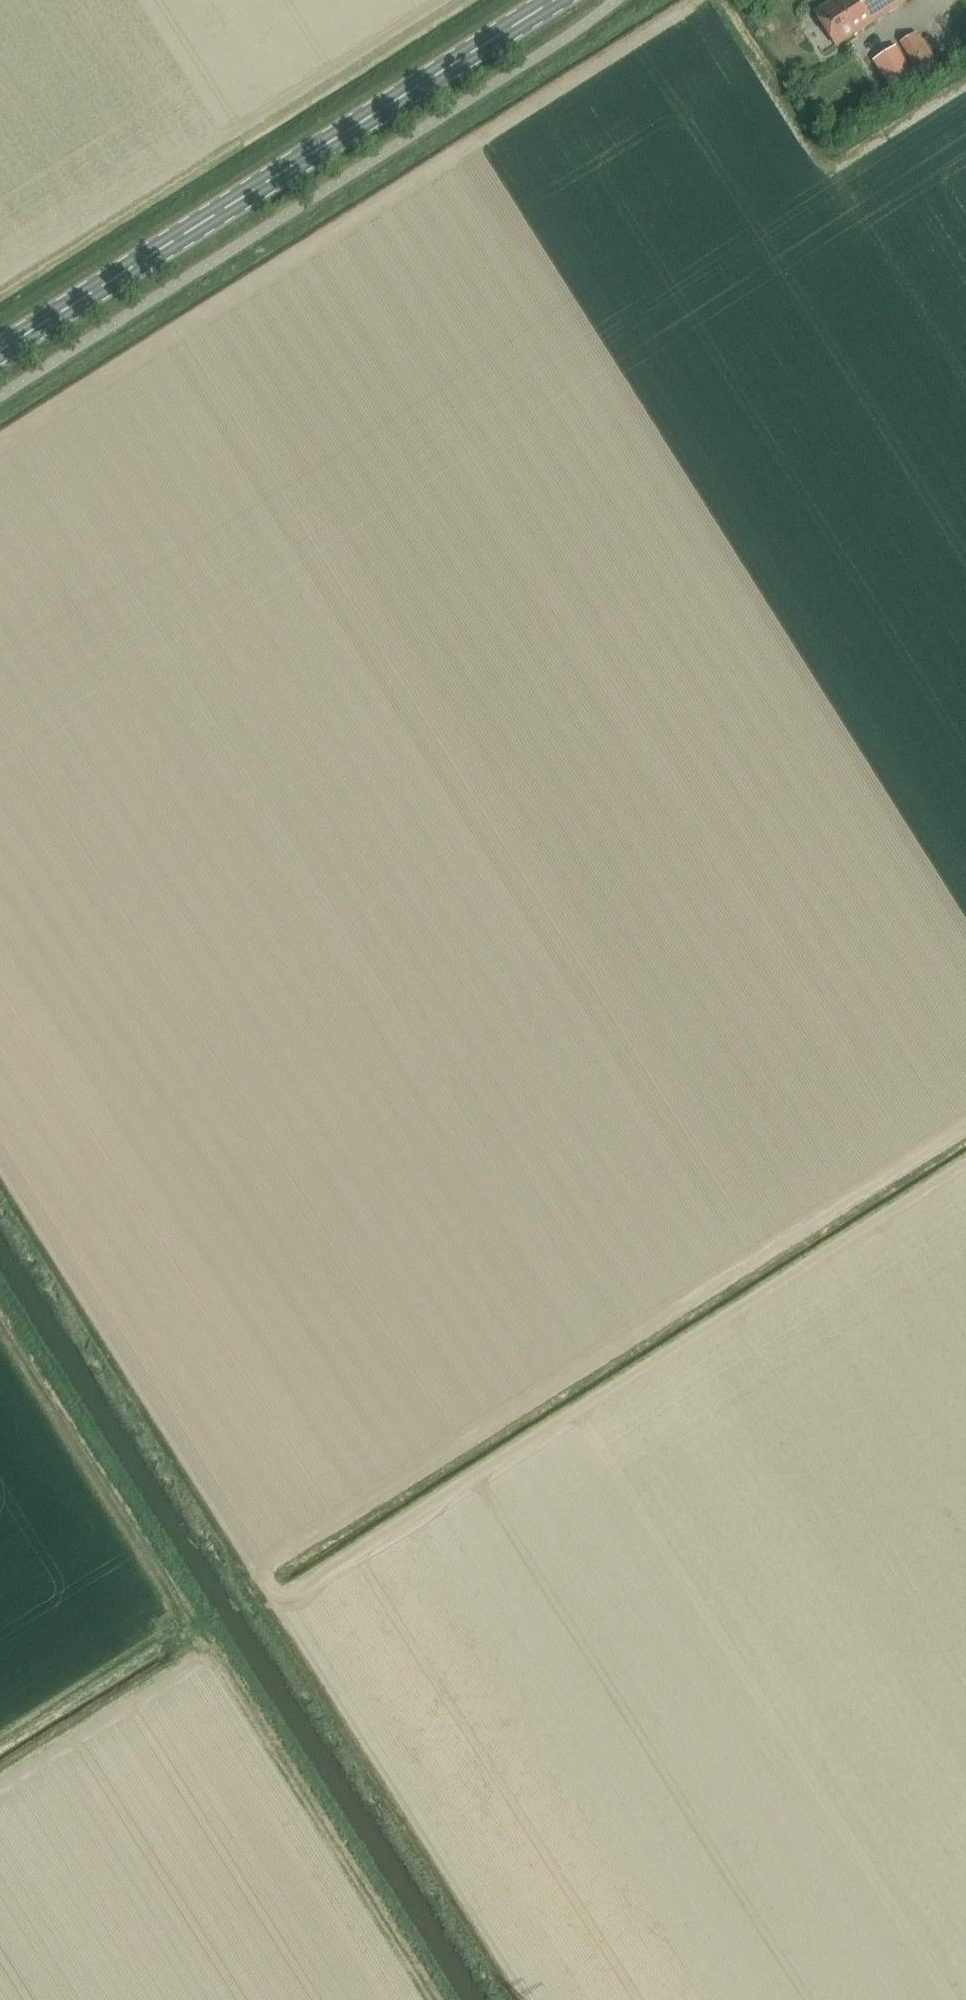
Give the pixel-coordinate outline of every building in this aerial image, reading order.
[(814,13),(835,47),(911,0),(835,0),(814,13)] [(919,72),(934,62),(915,34),(900,44),(919,72)] [(892,89),(913,76),(895,47),(873,61),(892,89)] [(942,1132),(949,1145),(963,1138),(956,1125),(942,1132)]
